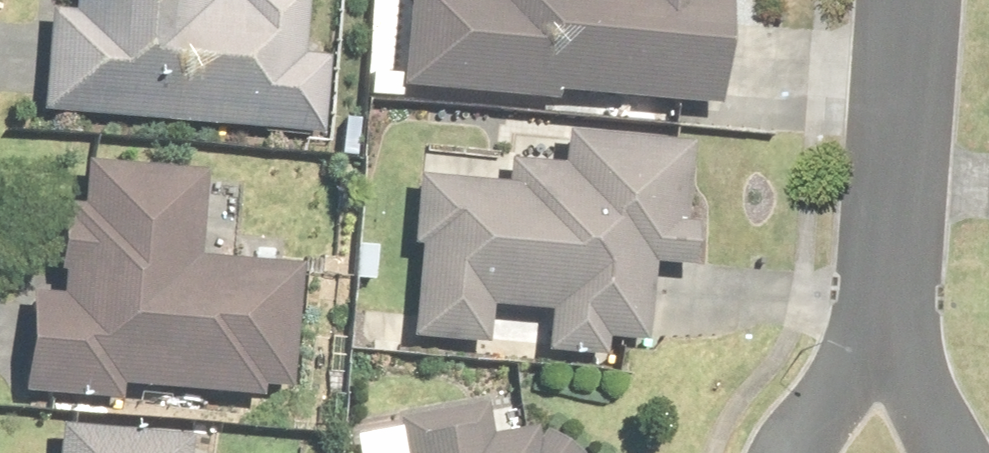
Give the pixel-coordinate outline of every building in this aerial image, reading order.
[(50,117),(321,135),(326,70),(295,68),(299,0),(72,0),(71,15),(56,14),(50,117)] [(410,97),(718,109),(722,0),(414,0),(410,97)] [(533,169),(532,189),(485,186),(485,187),(426,184),(418,349),(496,353),(498,307),(525,308),(524,315),(543,316),(540,353),(624,360),(628,321),(654,322),(658,255),(687,256),(690,197),(683,197),(686,153),(563,146),(562,171),(533,169)] [(199,286),(203,211),(204,182),(80,176),(79,206),(55,205),(50,299),(29,298),(24,403),(102,406),(283,414),(289,290),(199,286)] [(560,445),(495,439),(481,416),(403,427),(406,452),(568,452),(560,445)] [(186,437),(57,429),(55,452),(185,452),(186,437)]
